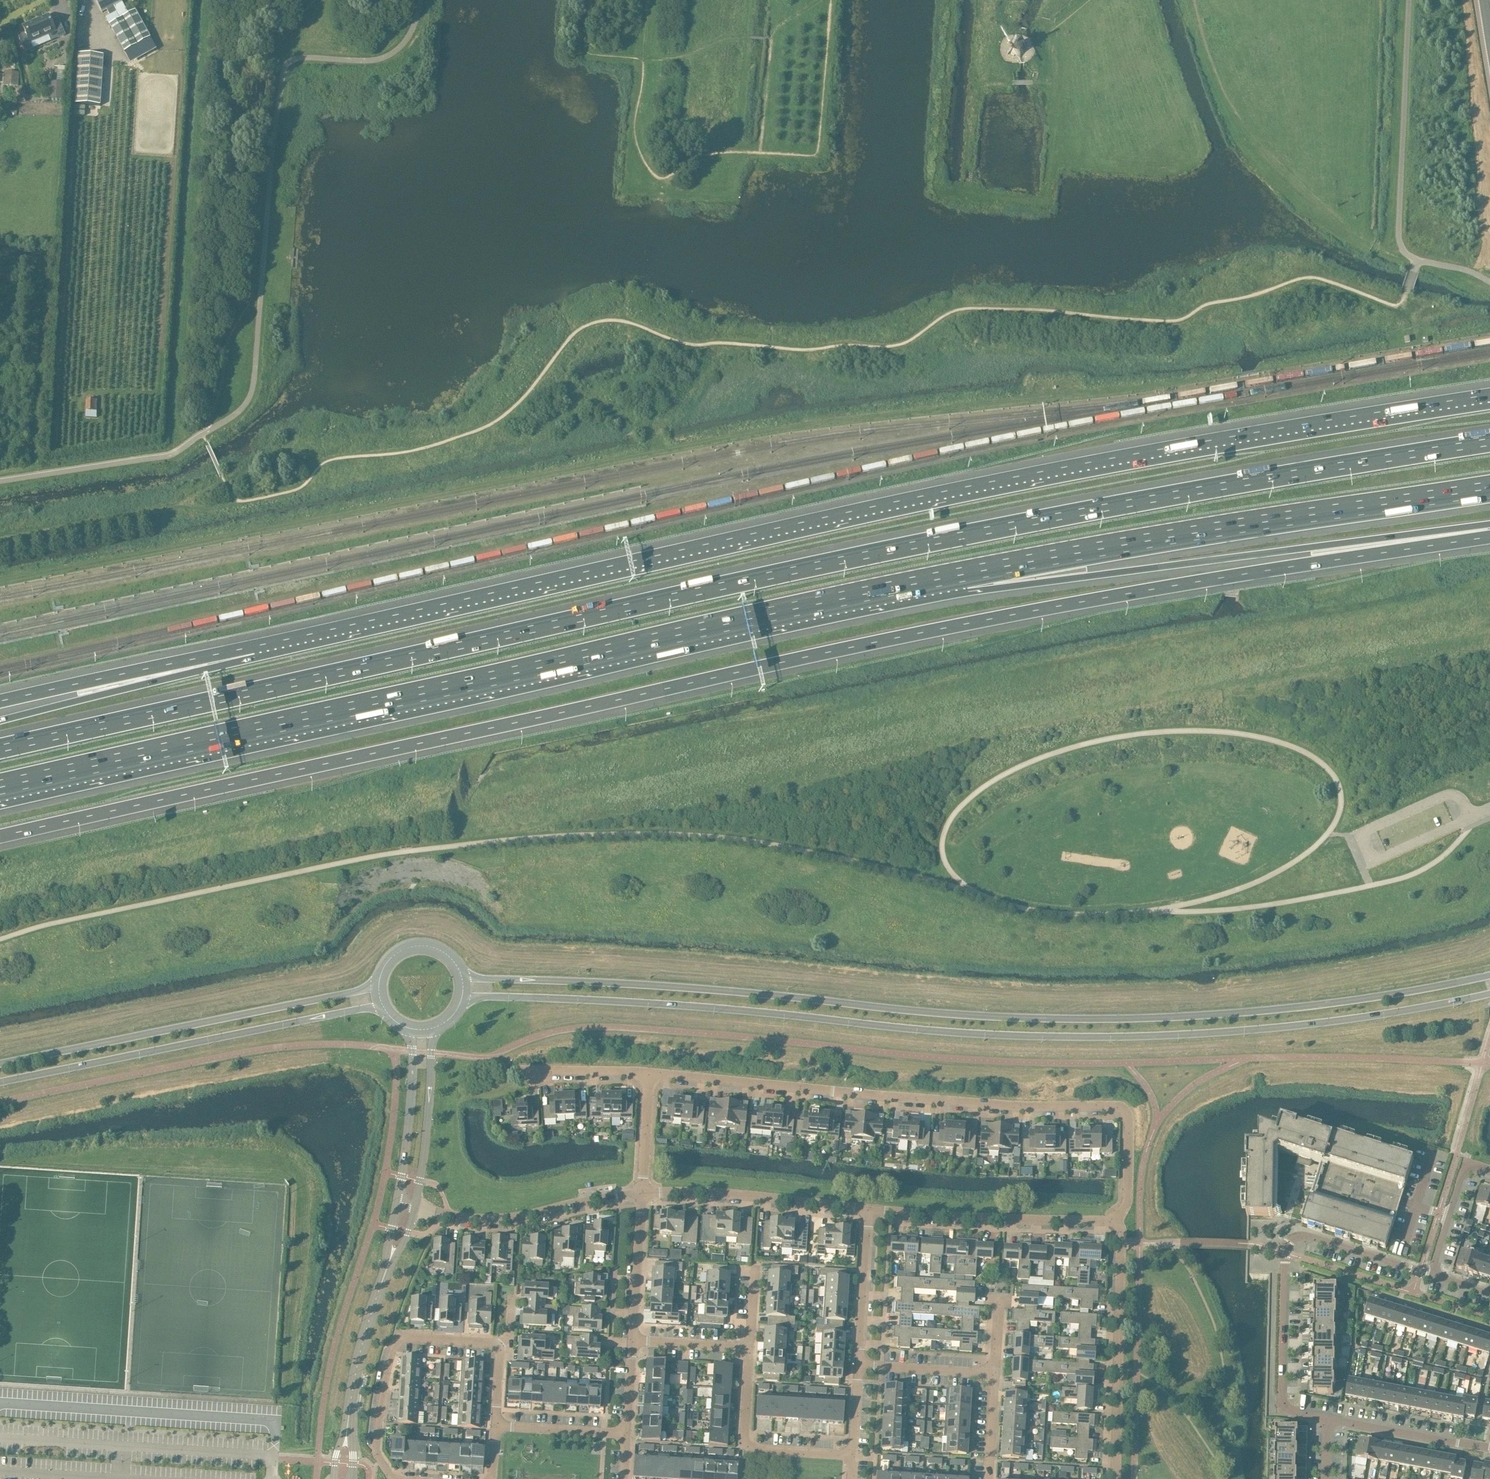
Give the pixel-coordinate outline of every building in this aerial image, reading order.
[(137,14),(135,12),(129,15),(122,2),(126,0),(95,0),(102,13),(107,10),(110,16),(117,13),(121,20),(110,26),(111,28),(137,14)] [(137,14),(111,28),(124,52),(150,39),(137,14)] [(51,22),(48,16),(23,27),(25,33),(18,36),(25,53),(33,49),(30,43),(55,33),(57,39),(65,36),(58,19),(51,22)] [(1019,59),(1022,56),(1022,55),(1024,52),(1024,49),(1023,46),(1021,43),(1018,42),(1014,43),(1012,45),(1010,47),(1010,51),(1011,54),(1013,56),(1016,57),(1020,56),(1019,59)] [(100,107),(103,56),(93,55),(78,54),(75,105),(90,106),(100,107)] [(17,87),(18,75),(4,74),(3,87),(17,87)] [(62,100),(63,84),(50,83),(49,99),(62,100)] [(96,417),(96,412),(97,400),(86,400),(86,411),(86,417),(96,417)] [(589,1109),(589,1118),(602,1119),(610,1119),(611,1119),(611,1093),(604,1093),(604,1094),(601,1094),(601,1096),(596,1096),(596,1105),(589,1105),(589,1109)] [(618,1093),(611,1093),(611,1119),(632,1119),(632,1106),(626,1106),(626,1096),(621,1096),(621,1095),(618,1095),(618,1093)] [(556,1116),(565,1116),(565,1119),(564,1094),(557,1094),(557,1096),(554,1096),(554,1097),(549,1097),(550,1107),(543,1107),(544,1120),(556,1120),(556,1116)] [(586,1119),(586,1109),(586,1105),(579,1105),(579,1096),(573,1096),(573,1095),(571,1095),(571,1094),(564,1094),(565,1119),(565,1116),(574,1115),(574,1119),(586,1119)] [(661,1108),(660,1122),(672,1123),(672,1119),(681,1120),(681,1124),(683,1098),(676,1098),(676,1099),(674,1099),(674,1100),(669,1099),(668,1109),(661,1108)] [(690,1099),(683,1098),(681,1124),(702,1126),(704,1112),(697,1112),(698,1102),(693,1102),(693,1100),(690,1100),(690,1099)] [(512,1109),(513,1117),(516,1117),(517,1127),(539,1126),(538,1112),(531,1113),(531,1103),(526,1103),(526,1102),(524,1102),(524,1101),(518,1101),(518,1102),(516,1103),(516,1108),(512,1109)] [(501,1102),(493,1102),(493,1114),(497,1114),(498,1113),(497,1108),(502,1107),(501,1102)] [(707,1131),(715,1132),(715,1127),(726,1128),(728,1103),(717,1102),(717,1103),(710,1103),(707,1131)] [(736,1134),(744,1134),(747,1106),(739,1106),(739,1104),(728,1103),(726,1128),(736,1129),(736,1134)] [(751,1117),(750,1130),(771,1132),(773,1107),(766,1106),(766,1108),(764,1107),(764,1109),(759,1108),(758,1118),(751,1117)] [(780,1108),(773,1107),(771,1132),(792,1135),(793,1121),(787,1121),(788,1111),(783,1110),(783,1109),(780,1109),(780,1108)] [(795,1135),(817,1137),(819,1112),(812,1111),(812,1112),(809,1112),(809,1113),(804,1113),(803,1122),(797,1122),(795,1135)] [(826,1112),(819,1112),(817,1137),(817,1133),(826,1134),(825,1138),(838,1139),(839,1126),(833,1125),(834,1115),(828,1115),(829,1114),(826,1114),(826,1112)] [(862,1141),(864,1116),(853,1115),(853,1117),(846,1116),(844,1132),(851,1132),(851,1140),(862,1141)] [(874,1135),(881,1135),(882,1120),(875,1119),(875,1117),(864,1116),(862,1141),(873,1142),(874,1135)] [(898,1141),(907,1142),(907,1145),(909,1120),(902,1119),(902,1121),(899,1120),(899,1122),(894,1121),(893,1131),(887,1130),(886,1144),(898,1145),(898,1141)] [(909,1120),(907,1145),(907,1142),(916,1142),(916,1146),(928,1147),(929,1133),(923,1133),(923,1123),(918,1123),(918,1122),(916,1122),(916,1120),(909,1120)] [(1283,1120),(1279,1131),(1260,1125),(1277,1150),(1279,1148),(1302,1155),(1299,1163),(1309,1167),(1311,1158),(1325,1162),(1326,1160),(1326,1158),(1333,1136),(1297,1125),(1283,1120)] [(953,1149),(955,1123),(948,1123),(948,1124),(945,1124),(945,1125),(940,1125),(939,1134),(933,1134),(932,1147),(953,1149)] [(955,1123),(953,1149),(954,1145),(962,1146),(962,1149),(974,1150),(975,1137),(969,1136),(969,1127),(964,1127),(964,1125),(962,1125),(962,1124),(955,1123)] [(1274,1216),(1275,1151),(1277,1150),(1260,1125),(1259,1145),(1248,1145),(1247,1160),(1248,1160),(1247,1215),(1274,1216)] [(988,1152),(998,1152),(1000,1127),(988,1126),(988,1128),(981,1127),(979,1156),(987,1156),(988,1152)] [(1000,1127),(998,1152),(999,1152),(999,1149),(1009,1149),(1010,1145),(1017,1145),(1018,1130),(1011,1129),(1011,1127),(1000,1127)] [(1099,1154),(1112,1154),(1111,1140),(1105,1140),(1105,1131),(1100,1131),(1100,1130),(1097,1130),(1097,1128),(1090,1129),(1090,1154),(1091,1154),(1091,1150),(1099,1150),(1099,1154)] [(1044,1154),(1044,1129),(1037,1129),(1037,1130),(1035,1130),(1035,1131),(1029,1131),(1029,1141),(1023,1141),(1023,1154),(1044,1154)] [(1044,1129),(1044,1154),(1065,1154),(1066,1141),(1059,1141),(1059,1131),(1054,1131),(1054,1130),(1051,1130),(1051,1129),(1044,1129)] [(1090,1154),(1090,1129),(1083,1129),(1083,1130),(1080,1130),(1080,1131),(1075,1131),(1075,1141),(1069,1141),(1069,1154),(1090,1154)] [(623,1133),(622,1140),(633,1140),(633,1131),(628,1131),(628,1133),(623,1133)] [(1333,1136),(1326,1158),(1326,1160),(1406,1185),(1406,1183),(1414,1159),(1333,1134),(1333,1136)] [(1326,1158),(1326,1160),(1325,1162),(1323,1168),(1319,1166),(1310,1197),(1309,1200),(1307,1199),(1303,1212),(1305,1212),(1304,1215),(1302,1222),(1386,1249),(1386,1248),(1394,1223),(1395,1220),(1401,1201),(1406,1185),(1406,1183),(1326,1158)] [(1489,1198),(1489,1189),(1482,1187),(1476,1205),(1487,1208),(1489,1198)] [(671,1237),(672,1215),(661,1214),(661,1216),(654,1216),(653,1230),(660,1230),(660,1233),(671,1234),(671,1237)] [(672,1215),(671,1237),(682,1238),(681,1244),(696,1245),(698,1219),(684,1218),(684,1216),(672,1215)] [(715,1238),(726,1238),(727,1216),(716,1215),(716,1217),(702,1217),(700,1243),(715,1244),(715,1238)] [(727,1216),(726,1238),(736,1239),(736,1245),(751,1246),(752,1220),(738,1219),(738,1217),(727,1216)] [(781,1244),(782,1222),(771,1221),(771,1223),(764,1223),(762,1249),(770,1249),(770,1243),(781,1244)] [(794,1225),(794,1223),(782,1222),(781,1244),(781,1249),(792,1250),(792,1251),(806,1252),(808,1226),(794,1225)] [(607,1231),(607,1225),(595,1224),(594,1227),(587,1226),(585,1256),(593,1257),(593,1252),(605,1253),(606,1240),(608,1240),(608,1231),(607,1231)] [(835,1251),(837,1229),(826,1228),(825,1230),(818,1229),(816,1255),(824,1256),(825,1250),(835,1251)] [(837,1229),(835,1251),(846,1251),(846,1257),(854,1258),(855,1232),(848,1231),(848,1229),(837,1229)] [(574,1259),(575,1232),(563,1231),(563,1233),(555,1233),(553,1263),(562,1264),(562,1259),(574,1259)] [(891,1240),(890,1253),(905,1254),(904,1273),(910,1273),(909,1277),(913,1278),(914,1273),(915,1273),(916,1254),(917,1242),(917,1237),(906,1236),(906,1241),(891,1240)] [(511,1272),(513,1242),(506,1241),(506,1239),(493,1238),(492,1266),(503,1267),(503,1272),(511,1272)] [(542,1267),(544,1239),(531,1238),(531,1241),(524,1240),(522,1257),(530,1258),(530,1266),(542,1267)] [(917,1242),(916,1254),(930,1255),(929,1274),(933,1274),(933,1280),(939,1280),(940,1275),(941,1256),(942,1243),(942,1239),(931,1238),(931,1243),(917,1242)] [(483,1260),(484,1243),(476,1243),(476,1240),(464,1240),(462,1268),(475,1268),(475,1260),(483,1260)] [(942,1243),(941,1256),(955,1257),(953,1276),(954,1276),(954,1281),(964,1282),(964,1276),(967,1240),(956,1240),(956,1244),(942,1243)] [(967,1240),(964,1276),(975,1277),(976,1258),(991,1259),(992,1247),(977,1246),(977,1241),(967,1240)] [(452,1275),(455,1245),(447,1244),(447,1242),(435,1241),(433,1269),(444,1269),(444,1274),(452,1275)] [(1077,1285),(1080,1243),(1069,1242),(1069,1247),(1055,1246),(1054,1258),(1068,1259),(1067,1278),(1077,1279),(1077,1285)] [(1080,1243),(1077,1285),(1078,1285),(1077,1289),(1088,1290),(1088,1286),(1090,1261),(1104,1262),(1105,1249),(1091,1248),(1091,1244),(1080,1243)] [(1004,1248),(1003,1260),(1018,1261),(1017,1280),(1021,1280),(1020,1286),(1027,1286),(1028,1280),(1028,1281),(1029,1262),(1030,1249),(1030,1244),(1019,1244),(1019,1248),(1004,1248)] [(1030,1249),(1029,1262),(1043,1262),(1042,1281),(1041,1287),(1053,1288),(1053,1282),(1054,1258),(1055,1246),(1044,1245),(1044,1250),(1030,1249)] [(1467,1272),(1473,1254),(1462,1250),(1457,1268),(1467,1272)] [(1478,1275),(1483,1257),(1473,1254),(1467,1272),(1478,1275)] [(1489,1271),(1489,1260),(1484,1258),(1484,1257),(1483,1257),(1478,1275),(1478,1274),(1488,1277),(1489,1271)] [(654,1269),(653,1281),(675,1282),(676,1272),(681,1272),(682,1264),(679,1264),(679,1260),(670,1260),(669,1263),(654,1262),(654,1269)] [(706,1284),(728,1285),(728,1274),(726,1274),(727,1267),(713,1266),(712,1273),(706,1273),(706,1284)] [(769,1284),(791,1285),(791,1275),(797,1275),(798,1268),(772,1266),(771,1273),(769,1273),(769,1284)] [(824,1287),(846,1289),(847,1278),(845,1278),(846,1271),(820,1269),(819,1277),(825,1277),(824,1287)] [(602,1298),(603,1285),(601,1285),(601,1277),(584,1276),(584,1284),(575,1283),(574,1296),(585,1296),(584,1301),(594,1302),(594,1297),(602,1298)] [(939,1280),(915,1279),(897,1278),(896,1289),(901,1289),(900,1303),(912,1304),(913,1290),(938,1291),(939,1280)] [(973,1303),(974,1294),(974,1283),(939,1280),(938,1291),(957,1293),(956,1306),(968,1307),(968,1302),(973,1303)] [(675,1282),(653,1281),(652,1291),(671,1293),(672,1282),(675,1282)] [(727,1296),(728,1285),(706,1284),(705,1295),(727,1296)] [(790,1296),(791,1285),(769,1284),(768,1295),(790,1296)] [(1315,1290),(1315,1297),(1335,1297),(1336,1291),(1337,1291),(1337,1285),(1314,1284),(1314,1290),(1315,1290)] [(527,1305),(557,1307),(544,1306),(544,1299),(553,1300),(554,1287),(526,1285),(525,1298),(527,1298),(527,1305)] [(1055,1299),(1056,1288),(1053,1288),(1041,1287),(1027,1286),(1020,1286),(1019,1306),(1024,1306),(1023,1311),(1036,1312),(1037,1298),(1055,1299)] [(846,1300),(846,1289),(824,1287),(824,1298),(846,1300)] [(1056,1288),(1055,1299),(1080,1301),(1080,1310),(1079,1314),(1087,1315),(1088,1310),(1092,1310),(1092,1301),(1097,1302),(1098,1291),(1088,1290),(1077,1289),(1056,1288)] [(670,1303),(671,1293),(652,1291),(651,1302),(670,1303)] [(489,1324),(491,1294),(483,1293),(482,1298),(471,1297),(469,1325),(481,1326),(482,1324),(489,1324)] [(460,1322),(461,1305),(453,1305),(454,1296),(442,1295),(440,1323),(452,1324),(453,1322),(460,1322)] [(726,1307),(727,1296),(705,1295),(708,1295),(707,1305),(704,1305),(704,1306),(726,1307)] [(789,1307),(790,1296),(768,1295),(767,1306),(789,1307)] [(1310,1308),(1336,1309),(1336,1304),(1335,1304),(1335,1297),(1315,1297),(1315,1303),(1314,1303),(1314,1308),(1310,1308)] [(845,1311),(846,1300),(824,1298),(823,1309),(845,1311)] [(1375,1319),(1381,1302),(1370,1299),(1365,1316),(1375,1319)] [(431,1320),(432,1304),(425,1303),(425,1300),(412,1300),(411,1322),(423,1322),(424,1320),(431,1320)] [(670,1314),(670,1303),(651,1302),(651,1314),(653,1314),(652,1321),(678,1323),(679,1315),(670,1314)] [(1386,1322),(1391,1305),(1381,1302),(1375,1319),(1386,1322)] [(912,1304),(900,1303),(895,1303),(894,1314),(899,1314),(898,1328),(911,1329),(912,1315),(936,1316),(937,1305),(912,1304)] [(557,1315),(557,1307),(527,1305),(526,1313),(524,1312),(523,1325),(551,1327),(552,1315),(557,1315)] [(968,1307),(956,1306),(937,1305),(936,1316),(961,1318),(960,1332),(973,1333),(973,1319),(978,1319),(979,1308),(968,1307)] [(1396,1326),(1401,1309),(1391,1305),(1386,1322),(1396,1326)] [(725,1318),(726,1307),(704,1306),(704,1316),(698,1316),(697,1324),(723,1325),(723,1318),(725,1318)] [(789,1317),(789,1307),(767,1306),(767,1317),(769,1317),(768,1323),(794,1325),(795,1318),(789,1317)] [(600,1330),(601,1318),(599,1318),(599,1310),(569,1308),(568,1316),(573,1317),(572,1328),(600,1330)] [(1315,1314),(1315,1321),(1335,1321),(1335,1315),(1336,1315),(1336,1309),(1310,1308),(1310,1309),(1314,1309),(1313,1314),(1315,1314)] [(816,1326),(816,1327),(842,1328),(842,1322),(844,1322),(845,1311),(823,1309),(822,1320),(816,1319),(816,1326)] [(1406,1329),(1412,1312),(1401,1309),(1396,1326),(1406,1329)] [(1036,1312),(1023,1311),(1012,1310),(1012,1321),(1016,1322),(1016,1335),(1028,1336),(1029,1322),(1054,1324),(1055,1313),(1036,1312)] [(1417,1332),(1422,1315),(1412,1312),(1406,1329),(1417,1332)] [(1096,1327),(1096,1316),(1060,1313),(1060,1324),(1078,1326),(1078,1339),(1090,1340),(1091,1326),(1096,1327)] [(1427,1335),(1432,1318),(1422,1315),(1417,1332),(1427,1335)] [(1437,1338),(1443,1322),(1432,1318),(1427,1335),(1437,1338)] [(1309,1332),(1309,1333),(1336,1333),(1336,1328),(1335,1328),(1335,1321),(1315,1321),(1314,1327),(1313,1327),(1313,1332),(1309,1332)] [(1448,1342),(1453,1325),(1443,1322),(1437,1338),(1448,1342)] [(794,1326),(794,1325),(768,1323),(768,1330),(766,1330),(765,1341),(787,1343),(788,1331),(782,1331),(782,1325),(794,1326)] [(1458,1345),(1463,1328),(1453,1325),(1448,1342),(1458,1345)] [(841,1335),(842,1328),(816,1327),(815,1334),(821,1334),(821,1345),(843,1346),(843,1335),(841,1335)] [(935,1330),(911,1329),(898,1328),(893,1327),(893,1339),(898,1339),(897,1348),(909,1349),(910,1340),(935,1341),(935,1330)] [(1468,1348),(1474,1331),(1463,1328),(1458,1345),(1468,1348)] [(973,1333),(960,1332),(935,1330),(935,1341),(959,1343),(959,1352),(971,1353),(972,1344),(977,1344),(977,1333),(973,1333)] [(1479,1351),(1484,1334),(1474,1331),(1468,1348),(1479,1351)] [(1314,1338),(1314,1345),(1334,1345),(1334,1339),(1336,1339),(1336,1333),(1309,1333),(1313,1333),(1313,1338),(1314,1338)] [(1489,1355),(1489,1353),(1489,1336),(1484,1334),(1479,1351),(1489,1355)] [(1053,1338),(1028,1336),(1016,1335),(1011,1335),(1010,1346),(1015,1347),(1014,1360),(1026,1361),(1027,1347),(1052,1349),(1053,1338)] [(598,1359),(599,1347),(597,1347),(597,1339),(567,1337),(566,1346),(571,1346),(570,1358),(598,1359)] [(554,1360),(554,1352),(549,1351),(550,1340),(522,1338),(521,1350),(524,1350),(523,1358),(554,1360)] [(1088,1365),(1089,1360),(1093,1361),(1095,1340),(1090,1340),(1078,1339),(1059,1338),(1058,1349),(1077,1351),(1076,1364),(1088,1365)] [(786,1353),(787,1343),(765,1341),(764,1352),(786,1353)] [(842,1357),(843,1346),(821,1345),(820,1355),(842,1357)] [(1309,1356),(1335,1357),(1335,1352),(1334,1352),(1334,1345),(1314,1345),(1314,1351),(1313,1351),(1312,1356),(1309,1356)] [(786,1364),(786,1353),(764,1352),(764,1363),(786,1364)] [(841,1368),(842,1357),(820,1355),(819,1366),(841,1368)] [(1314,1362),(1313,1369),(1334,1369),(1334,1363),(1335,1363),(1335,1357),(1309,1356),(1309,1357),(1312,1357),(1312,1362),(1314,1362)] [(401,1368),(420,1370),(421,1358),(402,1357),(401,1368)] [(664,1373),(665,1361),(646,1360),(646,1372),(669,1374),(669,1373),(664,1373)] [(1026,1361),(1014,1360),(1009,1360),(1008,1371),(1013,1372),(1012,1386),(1025,1387),(1026,1372),(1050,1374),(1051,1363),(1026,1361)] [(461,1372),(483,1374),(484,1362),(461,1361),(461,1372)] [(785,1375),(786,1364),(764,1363),(763,1374),(765,1374),(764,1381),(779,1382),(779,1375),(785,1375)] [(1075,1384),(1087,1385),(1092,1386),(1093,1365),(1088,1365),(1076,1364),(1051,1363),(1050,1374),(1075,1375),(1075,1384)] [(687,1375),(688,1364),(679,1364),(678,1374),(682,1375),(687,1375)] [(731,1378),(732,1366),(713,1364),(713,1376),(731,1378)] [(841,1379),(841,1368),(819,1366),(819,1378),(824,1378),(824,1385),(838,1386),(839,1379),(841,1379)] [(419,1380),(420,1370),(401,1368),(401,1379),(419,1380)] [(1308,1380),(1335,1381),(1335,1376),(1333,1376),(1334,1369),(1313,1369),(1313,1375),(1312,1375),(1312,1380),(1308,1380)] [(482,1384),(483,1374),(461,1372),(460,1383),(482,1384)] [(669,1385),(669,1374),(646,1372),(645,1384),(669,1385)] [(731,1389),(731,1378),(713,1376),(712,1388),(731,1389)] [(419,1391),(419,1380),(401,1379),(400,1390),(419,1391)] [(1346,1396),(1357,1398),(1360,1381),(1349,1379),(1346,1396)] [(531,1403),(532,1380),(532,1384),(521,1384),(519,1403),(531,1403)] [(542,1404),(544,1380),(532,1380),(531,1403),(542,1404)] [(554,1405),(555,1386),(544,1385),(544,1380),(542,1404),(554,1405)] [(1333,1387),(1334,1387),(1335,1381),(1308,1380),(1308,1381),(1312,1381),(1312,1386),(1313,1386),(1313,1393),(1333,1394),(1333,1387)] [(1357,1398),(1367,1400),(1371,1383),(1360,1381),(1357,1398)] [(482,1395),(482,1384),(460,1383),(459,1394),(482,1395)] [(519,1403),(521,1384),(509,1383),(507,1402),(519,1403)] [(1367,1400),(1378,1402),(1381,1385),(1371,1383),(1367,1400)] [(669,1386),(669,1385),(645,1384),(644,1395),(663,1396),(664,1385),(669,1386)] [(1378,1402),(1389,1404),(1392,1387),(1381,1385),(1378,1402)] [(565,1406),(566,1387),(555,1386),(554,1405),(565,1406)] [(885,1394),(904,1395),(905,1387),(886,1386),(885,1394)] [(576,1406),(578,1387),(566,1387),(565,1406),(576,1406)] [(588,1407),(589,1388),(578,1387),(576,1406),(588,1407)] [(1389,1404),(1399,1406),(1403,1389),(1392,1387),(1389,1404)] [(589,1388),(588,1407),(600,1408),(601,1389),(589,1388)] [(730,1400),(731,1389),(712,1388),(711,1399),(730,1400)] [(1096,1391),(1060,1388),(1059,1400),(1078,1401),(1077,1410),(1090,1411),(1090,1402),(1095,1402),(1096,1391)] [(1399,1406),(1410,1408),(1413,1391),(1403,1389),(1399,1406)] [(418,1402),(419,1391),(400,1390),(399,1401),(418,1402)] [(946,1398),(969,1400),(970,1391),(951,1390),(950,1398),(946,1398)] [(1410,1408),(1420,1410),(1424,1393),(1413,1391),(1410,1408)] [(1420,1410),(1431,1412),(1434,1395),(1424,1393),(1420,1410)] [(481,1406),(482,1395),(459,1394),(458,1404),(481,1406)] [(904,1403),(904,1395),(885,1394),(885,1402),(908,1403),(904,1403)] [(1025,1395),(1006,1394),(1005,1402),(1029,1403),(1024,1403),(1025,1395)] [(662,1408),(663,1396),(644,1395),(643,1406),(662,1408)] [(1431,1412),(1442,1414),(1445,1397),(1434,1395),(1431,1412)] [(771,1418),(772,1397),(757,1396),(756,1417),(771,1418)] [(785,1419),(786,1398),(772,1397),(771,1418),(785,1419)] [(1442,1414),(1452,1416),(1456,1399),(1445,1397),(1442,1414)] [(799,1420),(801,1399),(786,1398),(785,1419),(799,1420)] [(969,1407),(969,1400),(946,1398),(945,1406),(969,1407)] [(1452,1416),(1463,1418),(1467,1398),(1466,1398),(1465,1401),(1456,1399),(1452,1416)] [(1478,1400),(1467,1398),(1463,1418),(1464,1419),(1464,1416),(1475,1418),(1478,1400)] [(729,1412),(730,1400),(711,1399),(710,1411),(729,1412)] [(814,1421),(815,1400),(801,1399),(799,1420),(814,1421)] [(828,1422),(829,1401),(815,1400),(814,1421),(828,1422)] [(417,1413),(418,1402),(399,1401),(398,1411),(417,1413)] [(829,1401),(828,1422),(843,1423),(844,1402),(829,1401)] [(908,1411),(908,1403),(885,1402),(884,1410),(908,1411)] [(1029,1403),(1005,1402),(1005,1410),(1028,1411),(1029,1403)] [(480,1417),(481,1406),(458,1404),(458,1415),(480,1417)] [(662,1419),(662,1408),(643,1406),(643,1418),(662,1419)] [(968,1415),(969,1407),(945,1406),(945,1414),(968,1415)] [(884,1410),(884,1418),(907,1419),(908,1412),(908,1411),(884,1410)] [(1028,1419),(1028,1411),(1005,1410),(1004,1417),(1028,1419)] [(417,1424),(417,1413),(398,1411),(398,1423),(417,1424)] [(728,1423),(729,1412),(710,1411),(710,1422),(728,1423)] [(1076,1439),(1088,1440),(1089,1426),(1094,1427),(1094,1416),(1052,1413),(1051,1424),(1076,1426),(1076,1439)] [(968,1423),(968,1415),(945,1414),(944,1421),(968,1423)] [(480,1428),(480,1417),(458,1415),(457,1426),(480,1428)] [(1028,1419),(1004,1417),(1004,1425),(1027,1427),(1027,1426),(1023,1426),(1023,1419),(1028,1419)] [(661,1430),(662,1419),(643,1418),(642,1429),(661,1430)] [(907,1427),(907,1419),(884,1418),(883,1425),(907,1427)] [(967,1431),(968,1423),(944,1421),(944,1429),(967,1431)] [(728,1435),(728,1423),(710,1422),(709,1433),(728,1435)] [(907,1427),(883,1425),(883,1433),(906,1435),(906,1434),(902,1434),(902,1427),(907,1427)] [(1027,1435),(1027,1427),(1004,1425),(1003,1433),(1027,1435)] [(1275,1433),(1277,1433),(1276,1439),(1297,1440),(1297,1433),(1307,1433),(1308,1428),(1275,1427),(1275,1433)] [(660,1442),(661,1430),(642,1429),(641,1441),(660,1442)] [(967,1431),(944,1429),(943,1437),(967,1439),(967,1431)] [(727,1447),(728,1435),(709,1433),(708,1445),(727,1447)] [(906,1442),(906,1435),(883,1433),(882,1441),(906,1442)] [(1026,1442),(1027,1435),(1003,1433),(1003,1441),(1026,1442)] [(943,1445),(966,1446),(967,1439),(943,1437),(948,1438),(947,1445),(943,1444),(943,1445)] [(1088,1440),(1076,1439),(1050,1438),(1050,1449),(1075,1451),(1074,1460),(1087,1460),(1087,1451),(1092,1452),(1093,1441),(1088,1440)] [(1297,1440),(1276,1439),(1276,1446),(1275,1446),(1275,1451),(1307,1452),(1307,1448),(1296,1448),(1297,1440)] [(1367,1460),(1371,1441),(1360,1439),(1356,1457),(1367,1460)] [(403,1463),(404,1441),(392,1441),(391,1460),(402,1460),(402,1463),(403,1463)] [(414,1464),(415,1445),(405,1444),(405,1442),(404,1441),(403,1463),(414,1464)] [(906,1443),(906,1442),(882,1441),(882,1449),(901,1450),(901,1442),(906,1443)] [(1026,1450),(1026,1442),(1003,1441),(1002,1449),(1026,1450)] [(1378,1462),(1381,1443),(1371,1441),(1367,1460),(1378,1462)] [(1389,1463),(1392,1446),(1382,1444),(1382,1443),(1381,1443),(1378,1462),(1378,1461),(1389,1463)] [(425,1464),(427,1445),(415,1445),(414,1464),(425,1464)] [(437,1465),(438,1446),(427,1445),(425,1464),(437,1465)] [(966,1455),(966,1446),(943,1445),(942,1453),(966,1455)] [(448,1466),(450,1447),(438,1446),(437,1465),(448,1466)] [(1399,1465),(1402,1448),(1392,1446),(1389,1463),(1399,1465)] [(460,1466),(461,1448),(450,1447),(448,1466),(460,1466)] [(471,1467),(472,1448),(461,1448),(460,1466),(471,1467)] [(483,1468),(484,1449),(472,1448),(471,1467),(483,1468)] [(1410,1467),(1413,1450),(1402,1448),(1399,1465),(1410,1467)] [(1025,1458),(1026,1450),(1002,1449),(1002,1457),(1025,1458)] [(1420,1469),(1424,1452),(1413,1450),(1410,1467),(1420,1469)] [(1307,1452),(1275,1451),(1275,1457),(1276,1457),(1276,1463),(1296,1464),(1296,1457),(1307,1457),(1307,1452)] [(1431,1471),(1434,1454),(1424,1452),(1420,1469),(1431,1471)] [(1442,1473),(1445,1456),(1434,1454),(1431,1471),(1442,1473)] [(1452,1478),(1455,1458),(1445,1456),(1442,1473),(1451,1475),(1451,1478),(1452,1478)] [(1457,1478),(1463,1478),(1466,1463),(1456,1461),(1456,1458),(1455,1458),(1452,1478),(1457,1478)] [(645,1478),(646,1460),(634,1459),(633,1478),(645,1478)] [(715,1459),(714,1459),(714,1464),(703,1463),(702,1478),(713,1478),(715,1459)] [(726,1460),(715,1459),(713,1478),(725,1478),(726,1460)] [(657,1460),(646,1460),(645,1478),(654,1478),(656,1478),(657,1460)] [(669,1461),(657,1460),(656,1478),(668,1478),(669,1461)] [(738,1465),(726,1465),(727,1460),(726,1460),(725,1478),(737,1478),(738,1465)] [(680,1462),(669,1461),(668,1478),(679,1478),(680,1462)] [(692,1462),(680,1462),(679,1478),(690,1478),(692,1462)] [(703,1463),(692,1462),(690,1478),(702,1478),(703,1463)] [(1296,1464),(1276,1463),(1276,1470),(1275,1470),(1274,1475),(1306,1476),(1307,1470),(1296,1470),(1296,1464)] [(1486,1463),(1485,1463),(1484,1466),(1474,1464),(1471,1478),(1483,1478),(1486,1463)]
